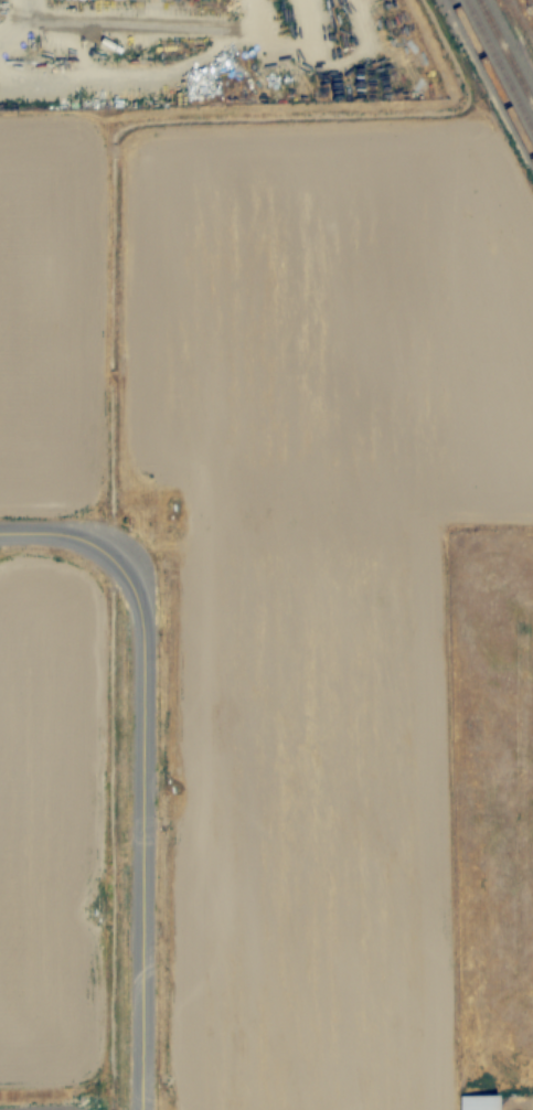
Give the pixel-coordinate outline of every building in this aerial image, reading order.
[(502,1095),(461,1095),(461,1109),(502,1109),(502,1095)]
